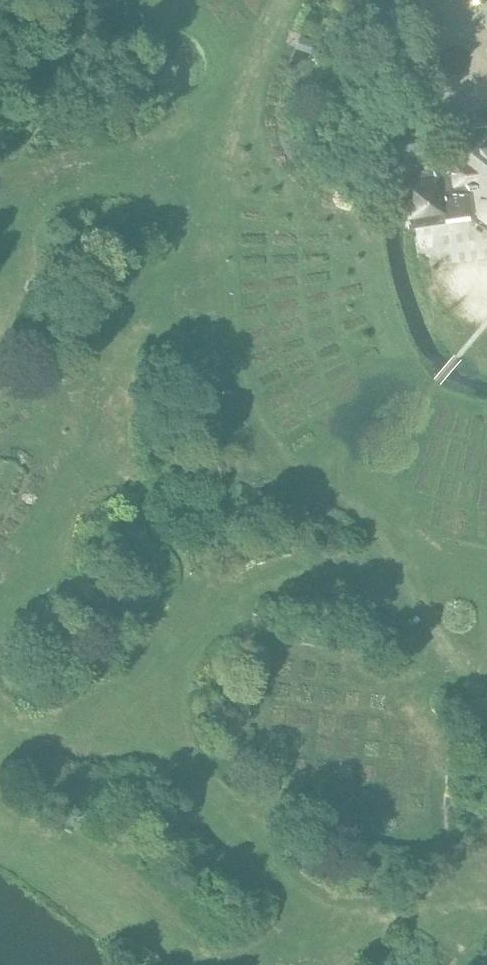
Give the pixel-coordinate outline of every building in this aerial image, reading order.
[(316,56),(321,41),(304,35),(299,50),(316,56)] [(394,144),(398,169),(399,169),(407,227),(412,226),(444,222),(443,217),(469,213),(470,217),(485,228),(486,228),(486,123),(465,126),(466,130),(464,131),(458,132),(458,135),(431,139),(430,139),(422,140),(395,144),(394,144)]
